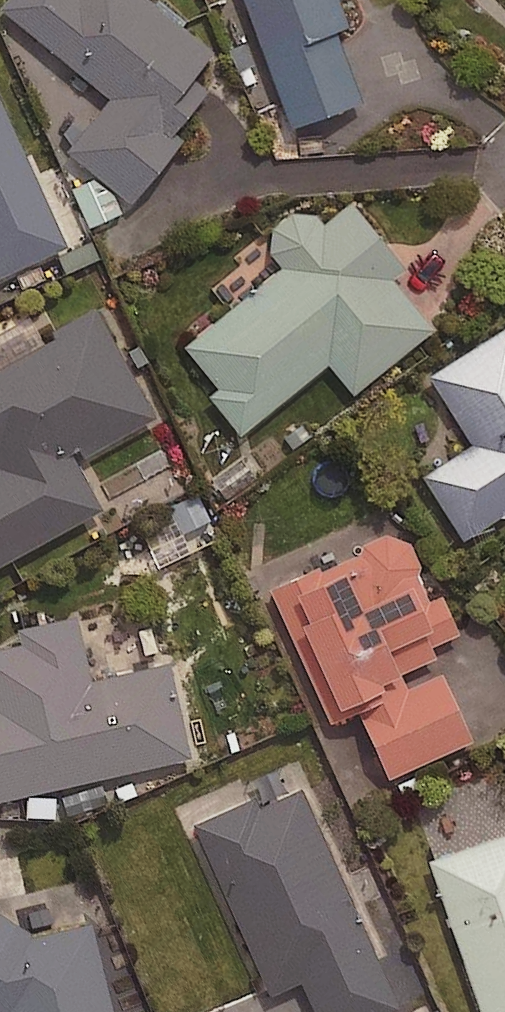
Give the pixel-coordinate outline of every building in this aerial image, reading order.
[(2,9),(110,102),(68,150),(129,203),(181,143),(171,134),(205,94),(189,80),(210,55),(146,0),(9,0),(2,9)] [(292,128),(360,102),(333,30),(347,25),(338,0),(244,0),(292,128)] [(0,108),(0,277),(62,249),(0,108)] [(400,267),(351,205),(323,227),(305,205),(265,236),(289,265),(185,348),(218,389),(209,396),(239,434),(328,364),(352,393),(431,331),(388,277),(400,267)] [(94,310),(53,333),(57,340),(0,371),(0,565),(100,511),(73,463),(154,419),(94,310)] [(429,378),(473,446),(423,478),(463,541),(504,514),(504,329),(429,378)] [(459,645),(401,528),(269,594),(330,716),(353,705),(390,780),(469,740),(436,674),(397,693),(390,679),(459,645)] [(77,620),(15,634),(17,641),(0,645),(0,801),(188,758),(167,665),(91,683),(77,620)] [(297,786),(194,831),(267,997),(300,982),(314,1011),(394,1011),(397,1011),(297,786)] [(429,863),(481,1011),(504,1011),(504,837),(429,863)] [(0,917),(0,1011),(111,1011),(89,923),(36,936),(0,917)]
